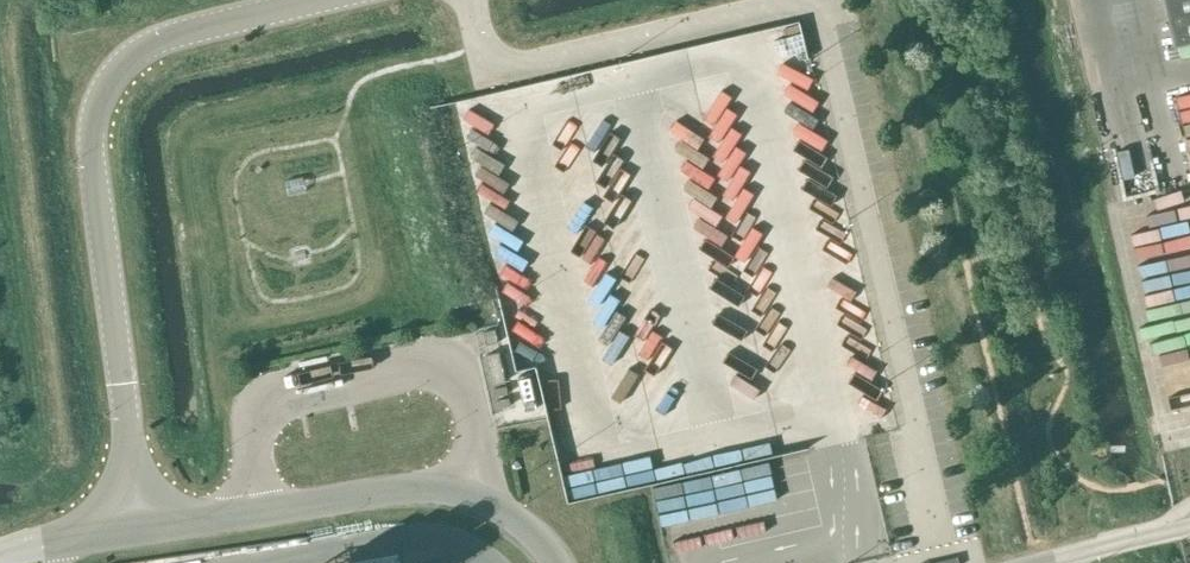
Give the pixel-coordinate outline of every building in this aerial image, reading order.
[(1177,42),(1189,39),(1189,0),(1168,0),(1177,42)] [(1189,136),(1189,93),(1180,96),(1189,136)] [(582,355),(655,361),(657,360),(687,281),(677,280),(673,291),(659,259),(652,262),(633,220),(641,221),(628,193),(607,191),(600,275),(597,276),(596,294),(579,292),(575,346),(571,345),(561,349),(561,354),(550,330),(497,325),(541,341),(531,346),(542,372),(554,373),(555,358),(577,360),(575,376),(583,355),(582,355)] [(1122,209),(1140,311),(1152,309),(1151,302),(1157,301),(1156,293),(1183,289),(1181,279),(1189,278),(1189,263),(1179,199),(1122,209)] [(499,234),(491,236),(511,317),(526,314),(523,302),(528,301),(525,290),(526,289),(515,245),(503,248),(499,234)] [(495,327),(483,329),(486,342),(497,340),(495,327)] [(505,384),(500,354),(488,356),(493,386),(505,384)] [(593,457),(584,393),(576,394),(575,383),(553,386),(552,379),(548,380),(560,462),(593,457)] [(495,398),(507,396),(506,388),(494,391),(495,398)] [(497,410),(509,408),(508,400),(496,403),(497,410)] [(613,475),(589,474),(588,485),(577,484),(576,491),(612,493),(613,475)]
